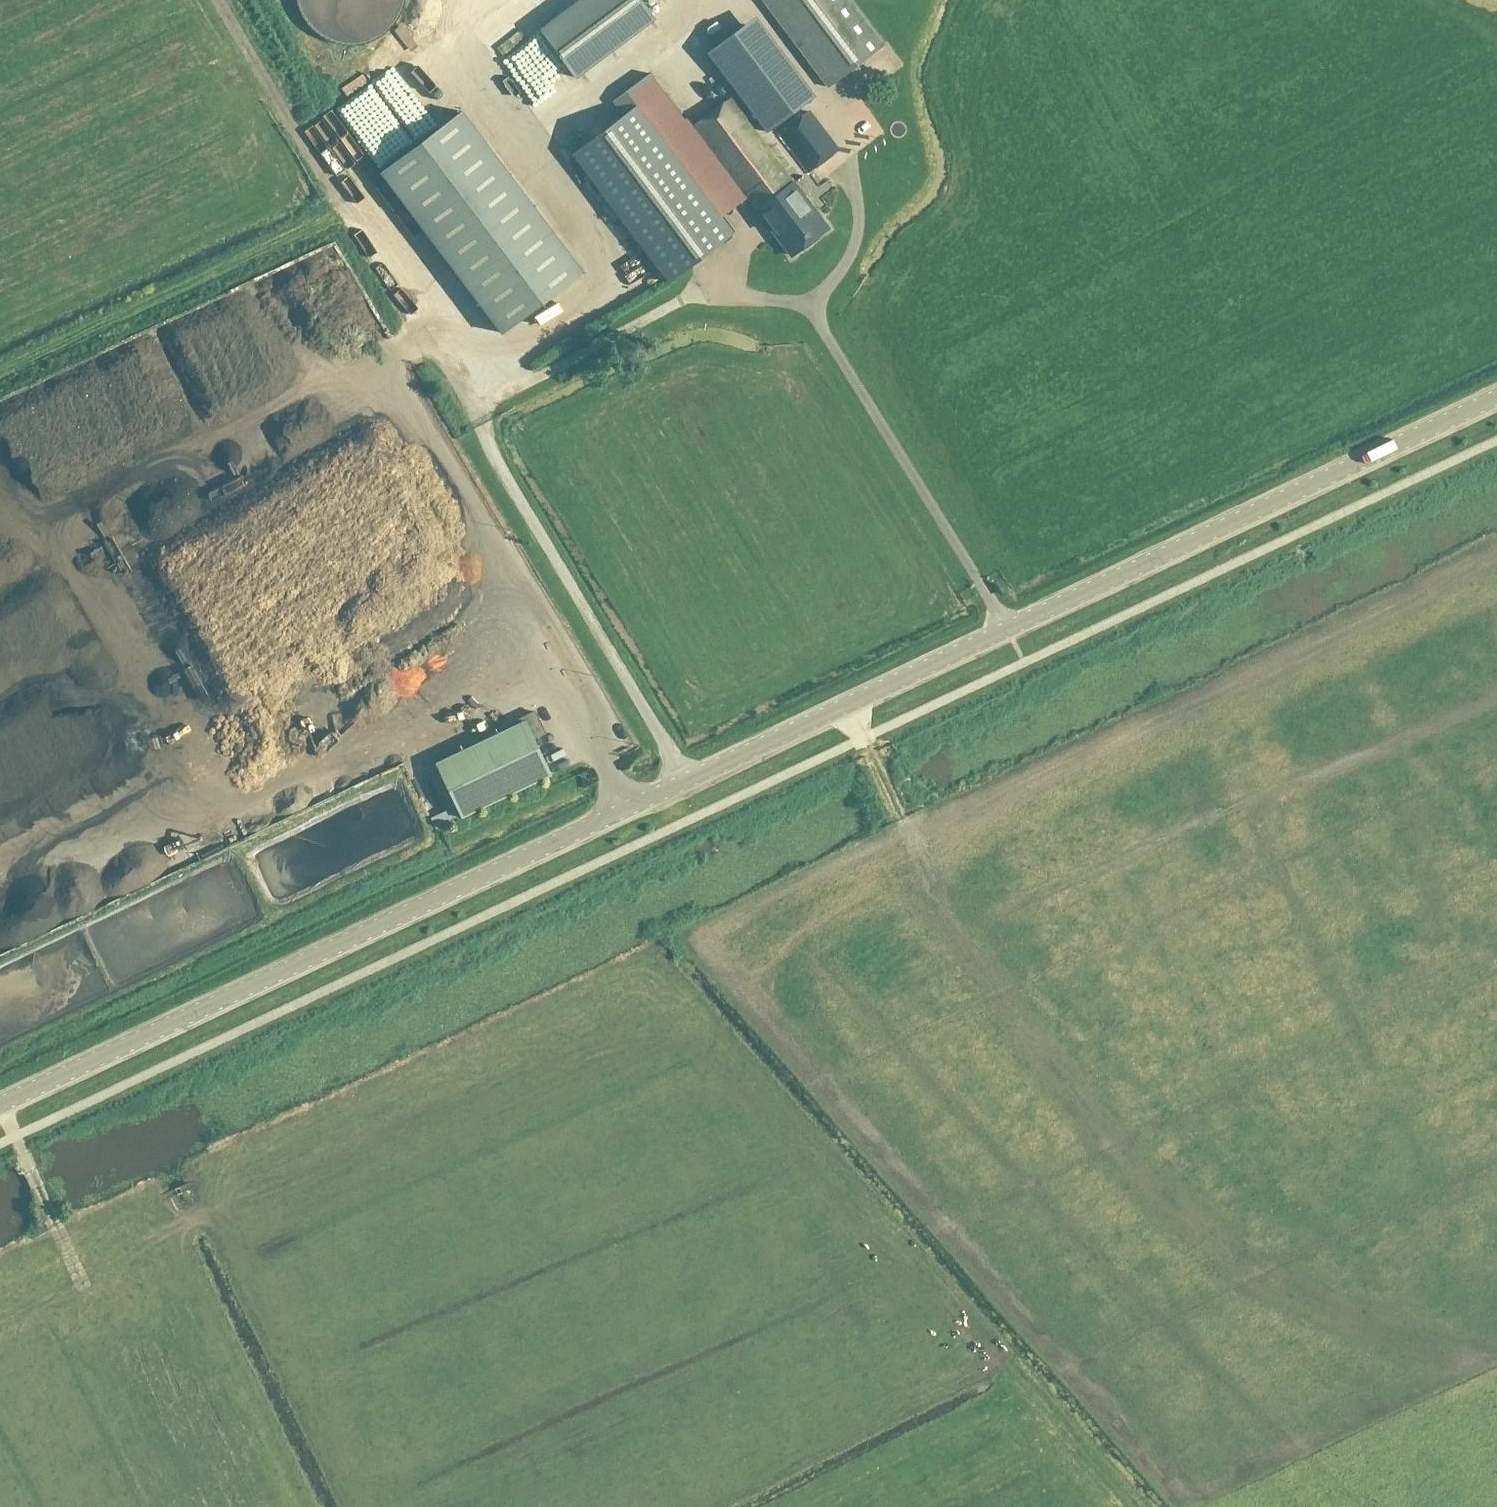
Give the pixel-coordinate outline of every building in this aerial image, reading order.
[(392,104),(531,0),(313,0),(392,104)] [(639,0),(582,0),(539,33),(576,80),(655,21),(639,0)] [(884,45),(850,0),(761,0),(828,88),(884,45)] [(766,133),(803,106),(743,26),(707,53),(766,133)] [(752,205),(789,179),(729,99),(691,127),(686,119),(683,120),(649,74),(612,101),(623,115),(571,154),(668,283),(732,235),(708,202),(735,182),(752,205)] [(502,334),(582,274),(461,112),(381,173),(502,334)] [(811,170),(837,150),(821,130),(808,112),(779,134),(808,172),(811,170)] [(878,184),(878,172),(865,172),(865,184),(878,184)] [(363,202),(370,196),(354,178),(347,184),(363,202)] [(789,179),(752,205),(791,256),(827,229),(795,188),(789,179)] [(434,764),(460,818),(550,775),(534,740),(546,734),(536,713),(522,719),(523,721),(434,764)] [(432,823),(453,813),(450,805),(428,815),(432,823)]
